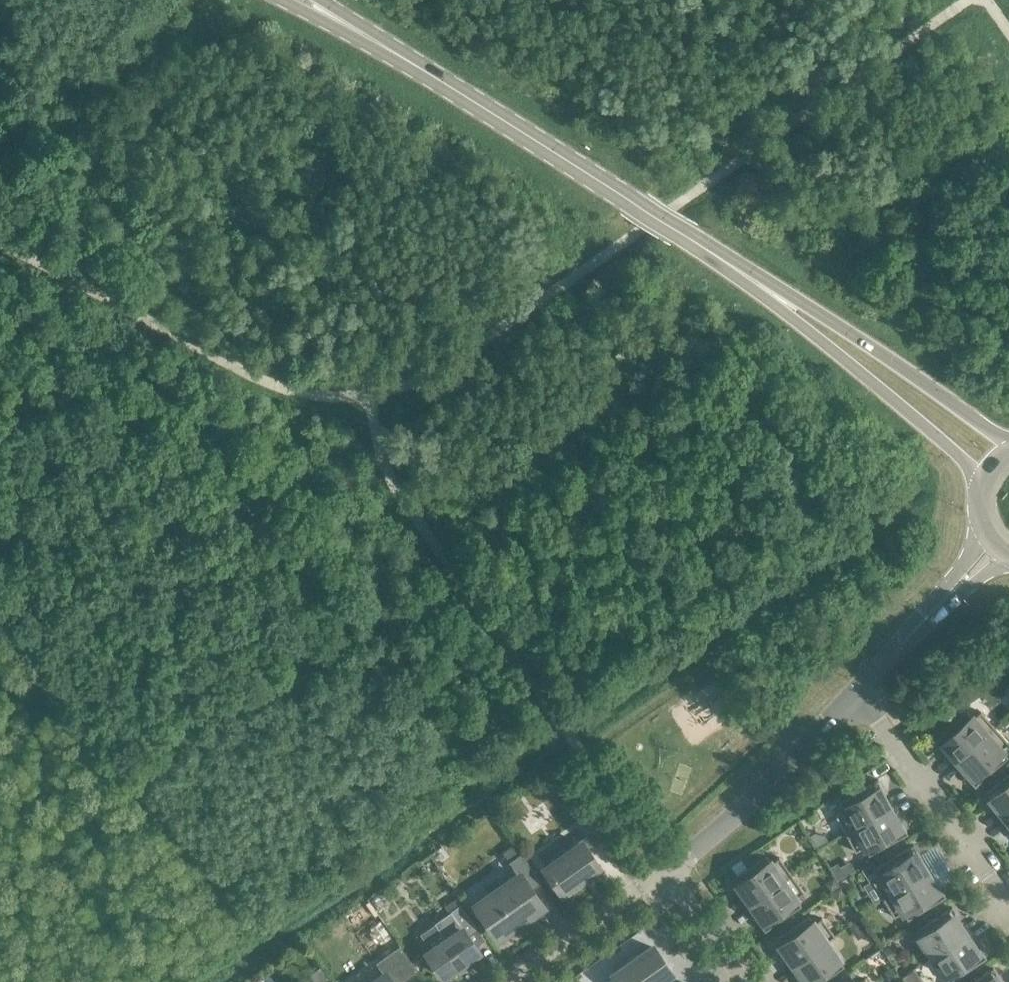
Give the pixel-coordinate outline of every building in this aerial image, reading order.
[(1001,678),(994,668),(983,675),(990,685),(1001,678)] [(944,747),(957,761),(995,727),(980,711),(973,718),(967,711),(933,741),(941,750),(944,747)] [(995,727),(957,761),(970,775),(967,778),(974,787),(1008,757),(1001,750),(1008,743),(995,727)] [(1004,817),(1008,813),(1008,774),(982,796),(989,805),(992,802),(1004,817)] [(835,814),(845,833),(889,809),(880,792),(884,790),(878,780),(839,801),(843,809),(835,814)] [(898,825),(889,809),(845,833),(855,852),(864,847),(868,855),(907,834),(902,823),(898,825)] [(604,839),(589,818),(577,826),(585,836),(578,841),(581,844),(568,853),(564,851),(557,856),(557,860),(546,868),(563,892),(578,882),(577,879),(584,874),(587,875),(598,867),(586,850),(592,846),(592,847),(604,839)] [(872,880),(883,899),(926,872),(916,856),(920,854),(914,844),(875,867),(880,875),(872,880)] [(542,883),(521,853),(508,862),(518,875),(476,904),(499,937),(542,907),(530,891),(542,883)] [(739,888),(750,904),(791,875),(779,857),(771,863),(765,855),(729,881),(736,891),(739,888)] [(844,877),(837,864),(830,868),(837,881),(844,877)] [(936,889),(926,872),(883,899),(894,917),(902,912),(907,920),(945,897),(939,886),(936,889)] [(804,892),(791,875),(750,904),(761,919),(758,922),(764,931),(801,906),(796,898),(804,892)] [(839,886),(834,878),(828,882),(827,886),(831,891),(839,886)] [(845,895),(840,887),(832,893),(835,898),(840,899),(845,895)] [(367,905),(358,912),(364,922),(374,915),(367,905)] [(467,936),(469,934),(476,929),(460,906),(435,924),(440,931),(425,942),(431,950),(427,953),(431,960),(429,964),(434,970),(439,970),(443,977),(478,952),(467,936)] [(915,931),(932,957),(966,934),(955,919),(958,916),(952,907),(915,931)] [(782,949),(793,965),(834,935),(822,918),(814,924),(808,916),(772,942),(779,951),(782,949)] [(389,933),(379,918),(367,927),(377,942),(389,933)] [(866,931),(859,920),(849,927),(856,937),(866,931)] [(966,934),(932,957),(949,981),(950,981),(986,958),(980,948),(976,950),(966,934)] [(834,935),(793,965),(804,980),(801,981),(822,981),(844,966),(826,942),(835,936),(834,935)] [(417,971),(400,947),(376,963),(384,974),(373,981),(401,981),(417,971)] [(658,981),(670,973),(652,947),(641,955),(637,955),(634,956),(631,957),(628,960),(626,962),(625,966),(614,974),(619,981),(658,981)] [(883,950),(889,961),(895,957),(888,947),(883,950)] [(997,979),(1000,977),(993,967),(973,981),(999,981),(997,979)] [(900,980),(892,969),(885,974),(890,981),(897,981),(900,980)]
